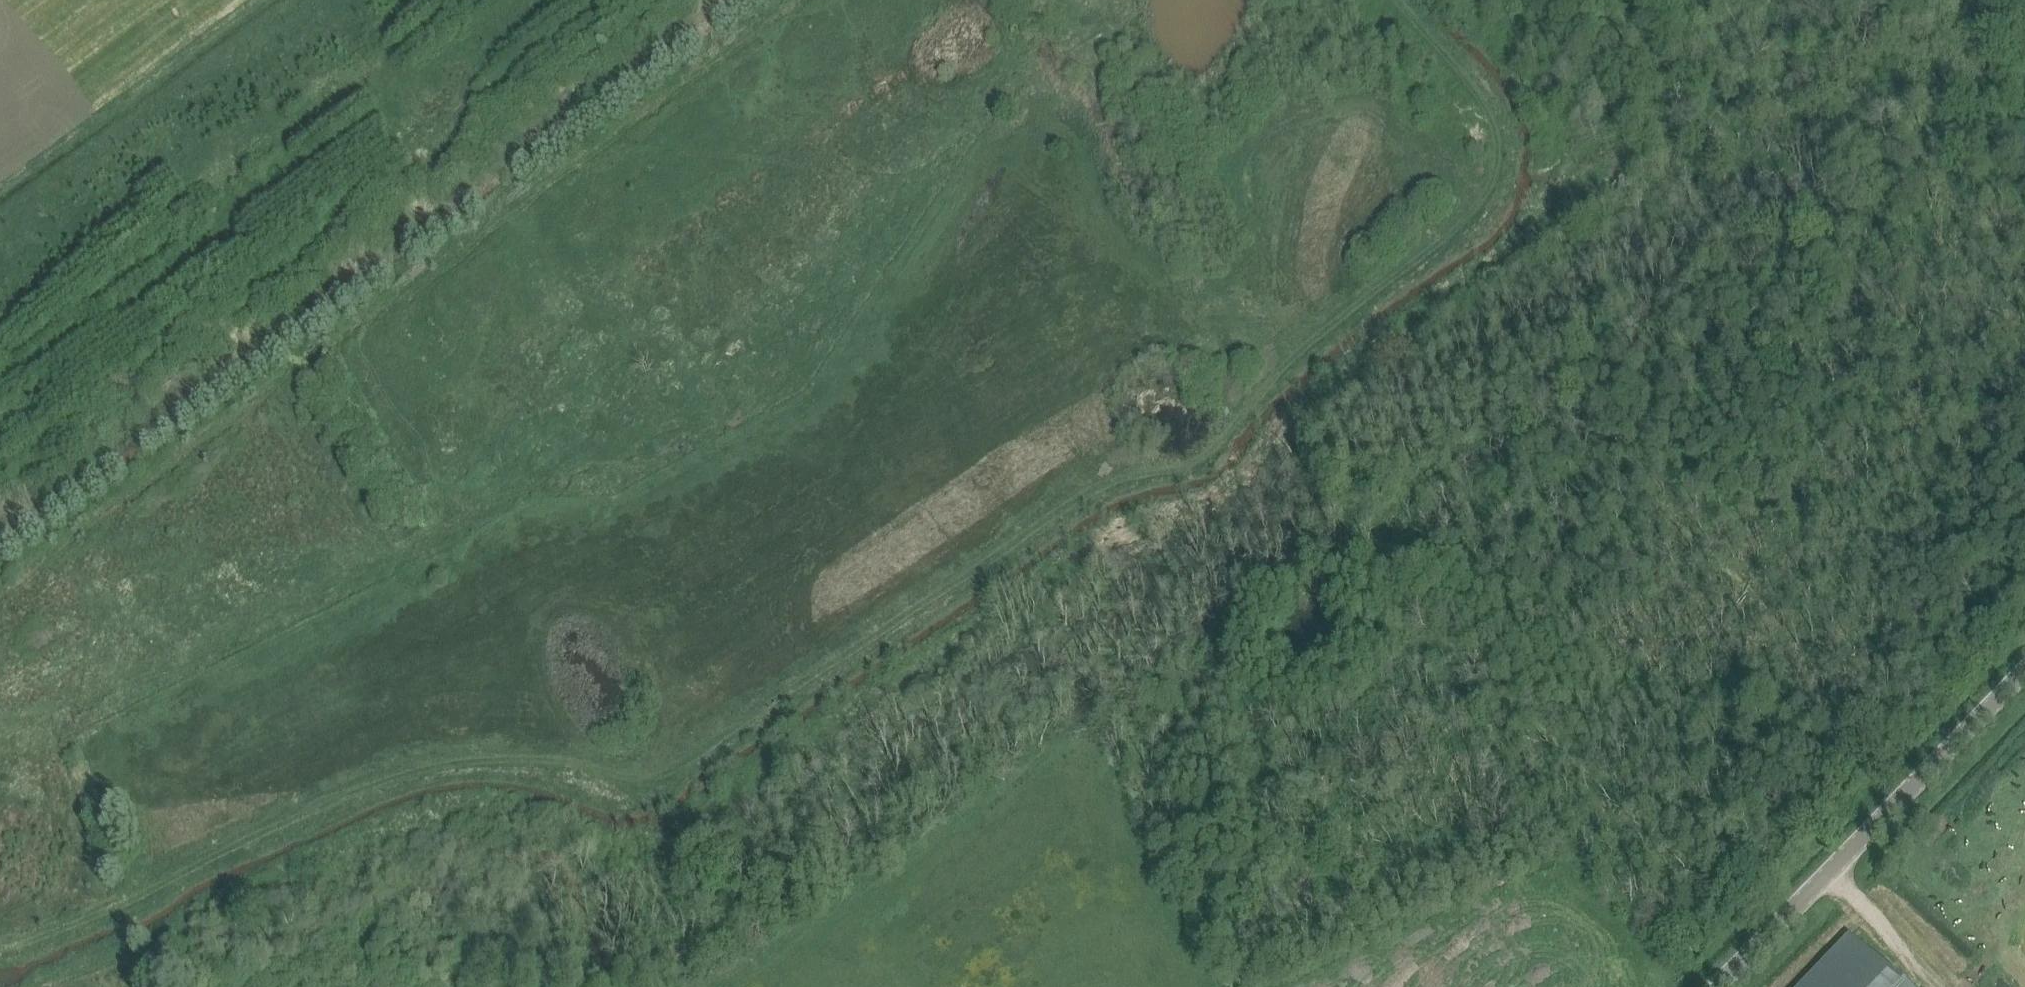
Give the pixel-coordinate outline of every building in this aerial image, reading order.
[(1806,986),(1904,986),(1853,938),(1806,986)]
